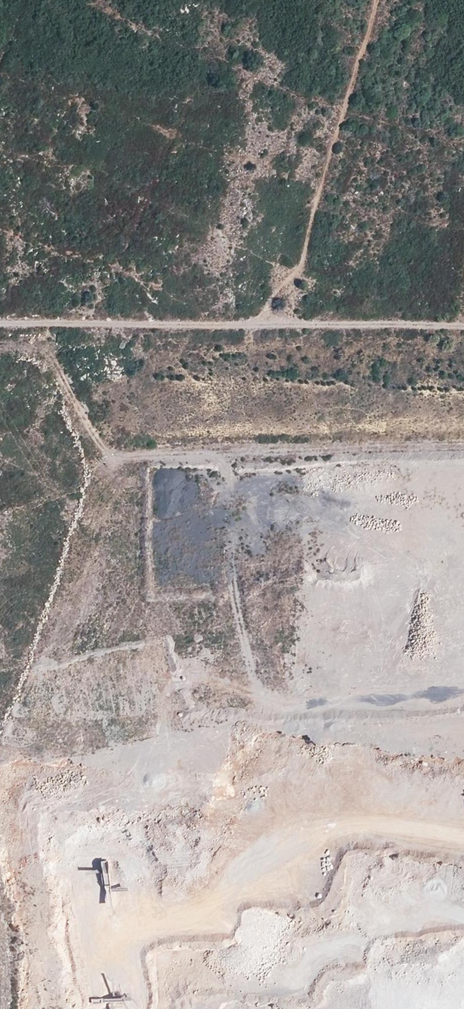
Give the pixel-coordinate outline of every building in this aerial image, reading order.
[(453,962),(452,975),(460,976),(460,962),(453,962)] [(381,970),(382,983),(390,982),(388,969),(381,970)]
